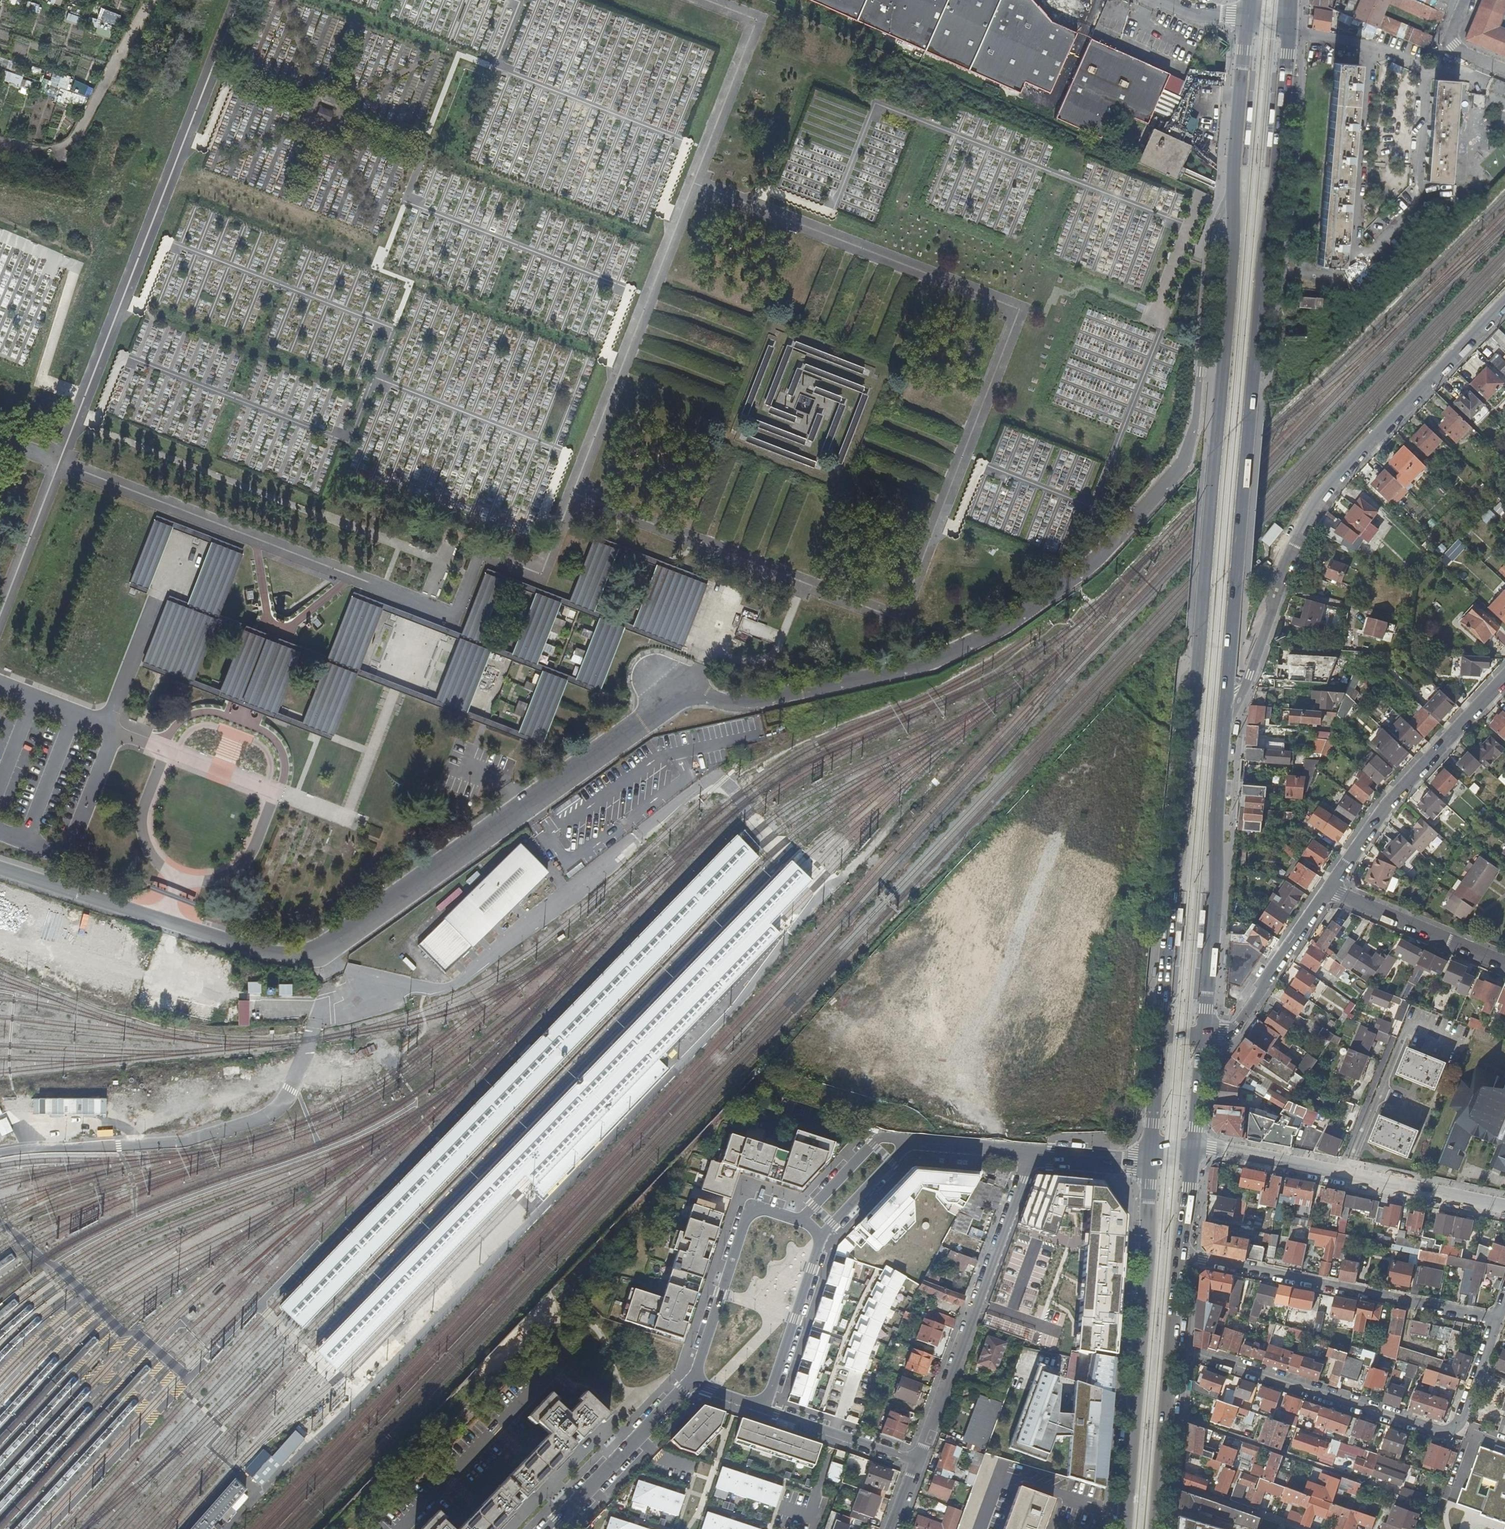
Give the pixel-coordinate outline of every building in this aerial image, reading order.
[(856,22),(865,0),(806,0),(856,22)] [(907,0),(865,0),(856,22),(890,37),(907,0)] [(890,37),(924,52),(948,0),(907,0),(890,37)] [(924,52),(968,72),(1000,0),(948,0),(924,52)] [(1027,0),(1000,0),(968,72),(1019,95),(1024,83),(1050,95),(1076,35),(1051,24),(1031,2),(1027,0)] [(1310,4),(1327,6),(1332,9),(1333,0),(1310,0),(1310,4)] [(1429,50),(1435,37),(1382,15),(1388,1),(1427,19),(1427,18),(1441,21),(1445,12),(1435,8),(1426,4),(1417,0),(1360,0),(1353,17),(1377,28),(1381,30),(1429,50)] [(1435,8),(1445,12),(1450,0),(1438,0),(1435,8)] [(1497,27),(1504,8),(1504,0),(1482,0),(1466,38),(1504,55),(1504,30),(1497,27)] [(96,28),(94,33),(110,38),(118,14),(100,7),(96,19),(89,16),(87,24),(96,28)] [(1315,8),(1313,28),(1330,31),(1333,11),(1315,8)] [(1353,17),(1339,11),(1337,15),(1340,17),(1339,19),(1350,24),(1350,25),(1374,35),(1374,34),(1376,35),(1378,32),(1375,31),(1377,28),(1353,17)] [(77,24),(80,16),(67,12),(65,20),(77,24)] [(1092,38),(1057,117),(1101,136),(1113,108),(1148,124),(1163,91),(1171,73),(1144,62),(1143,65),(1104,48),(1106,45),(1092,38)] [(1144,62),(1106,45),(1104,48),(1143,65),(1144,62)] [(1317,264),(1322,264),(1322,266),(1329,267),(1329,265),(1342,266),(1360,64),(1335,62),(1317,264)] [(20,85),(21,74),(3,72),(2,82),(20,85)] [(83,106),(88,82),(52,74),(48,92),(56,93),(55,100),(83,106)] [(1186,98),(1185,100),(1188,103),(1192,102),(1193,99),(1194,99),(1195,97),(1194,96),(1199,85),(1187,80),(1185,83),(1180,95),(1186,98)] [(1427,181),(1451,183),(1460,82),(1436,80),(1427,181)] [(1176,108),(1169,122),(1180,119),(1186,129),(1191,116),(1190,113),(1194,105),(1192,102),(1188,103),(1185,100),(1182,99),(1177,108),(1176,108)] [(328,123),(333,111),(319,105),(314,117),(328,123)] [(1252,107),(1246,107),(1243,144),(1248,145),(1250,131),(1251,121),(1250,121),(1252,107)] [(1153,128),(1138,162),(1177,179),(1180,172),(1181,172),(1183,167),(1182,166),(1192,145),(1182,140),(1186,130),(1186,129),(1180,119),(1169,122),(1167,122),(1163,132),(1153,128)] [(1307,307),(1320,308),(1321,297),(1300,296),(1299,306),(1307,307)] [(1499,329),(1479,348),(1486,355),(1495,346),(1504,356),(1504,334),(1499,329)] [(794,338),(792,344),(861,372),(863,366),(794,338)] [(740,411),(745,413),(772,344),(766,342),(740,411)] [(785,342),(762,401),(768,403),(791,345),(785,342)] [(1504,377),(1504,361),(1496,352),(1488,360),(1504,377)] [(803,361),(801,367),(860,390),(863,384),(803,361)] [(791,394),(801,367),(795,365),(785,391),(791,394)] [(1476,380),(1471,385),(1487,400),(1503,383),(1488,368),(1482,374),(1480,374),(1476,378),(1476,380)] [(814,384),(812,390),(838,400),(840,394),(814,384)] [(834,460),(840,462),(867,393),(861,391),(834,460)] [(1465,399),(1463,396),(1456,403),(1478,424),(1489,413),(1488,409),(1471,393),(1465,399)] [(821,462),(844,403),(838,401),(815,460),(821,462)] [(795,414),(769,404),(766,410),(792,420),(795,414)] [(1472,427),(1451,407),(1443,414),(1449,419),(1441,427),(1457,442),(1472,427)] [(1499,412),(1494,407),(1490,410),(1496,415),(1499,412)] [(805,437),(812,439),(822,413),(815,411),(805,437)] [(805,437),(746,414),(743,420),(803,444),(805,437)] [(1429,456),(1443,441),(1427,425),(1412,440),(1429,456)] [(1041,452),(1045,445),(1010,428),(997,454),(1008,459),(1012,451),(1019,454),(1024,444),(1041,452)] [(746,432),(743,439),(812,466),(814,460),(746,432)] [(1404,475),(1419,459),(1406,447),(1391,462),(1404,475)] [(1389,501),(1403,486),(1387,470),(1373,485),(1389,501)] [(1377,513),(1361,500),(1343,524),(1359,536),(1377,513)] [(1490,525),(1496,516),(1489,511),(1483,520),(1490,525)] [(243,549),(156,515),(155,519),(173,526),(211,541),(243,554),(243,549)] [(128,586),(147,593),(173,526),(155,519),(128,586)] [(1271,548),(1283,529),(1274,523),(1262,541),(1271,548)] [(1333,523),(1325,536),(1341,545),(1349,532),(1333,523)] [(623,627),(681,650),(708,579),(593,534),(567,600),(485,568),(459,633),(388,606),(389,611),(457,638),(434,698),(359,669),(357,674),(396,690),(484,724),(539,745),(564,680),(598,693),(623,627)] [(211,541),(186,606),(218,619),(243,554),(211,541)] [(1458,552),(1454,548),(1446,556),(1450,560),(1458,552)] [(1347,567),(1331,561),(1325,577),(1341,583),(1347,567)] [(389,611),(388,606),(353,592),(330,651),(361,663),(382,609),(389,611)] [(1504,623),(1504,593),(1490,609),(1496,615),(1504,623)] [(142,660),(194,680),(218,619),(186,606),(167,599),(142,660)] [(1319,624),(1325,604),(1308,599),(1300,626),(1314,630),(1316,623),(1319,624)] [(1333,606),(1343,609),(1345,603),(1335,600),(1333,606)] [(1499,628),(1476,606),(1462,622),(1484,643),(1492,634),(1493,635),(1499,628)] [(1388,621),(1369,616),(1365,633),(1383,638),(1388,621)] [(242,625),(245,626),(224,681),(219,690),(277,712),(302,646),(299,645),(275,636),(275,634),(273,633),(270,632),(269,634),(243,623),(242,625)] [(314,733),(330,740),(361,663),(330,651),(328,657),(308,705),(302,722),(300,727),(314,733)] [(1342,652),(1325,651),(1324,668),(1340,669),(1340,664),(1341,664),(1342,652)] [(1376,663),(1369,656),(1355,672),(1362,679),(1376,663)] [(1481,667),(1490,668),(1490,658),(1472,658),(1472,667),(1464,666),(1463,675),(1480,676),(1481,667)] [(194,680),(142,660),(140,666),(161,674),(246,706),(300,727),(302,722),(277,712),(219,690),(194,680)] [(1400,692),(1403,689),(1395,682),(1390,687),(1396,693),(1398,690),(1400,692)] [(1448,686),(1443,691),(1456,704),(1462,698),(1448,686)] [(1346,693),(1324,691),(1322,707),(1333,708),(1334,701),(1343,702),(1346,693)] [(1456,704),(1443,691),(1430,704),(1444,717),(1456,704)] [(1346,693),(1343,702),(1340,709),(1344,713),(1355,701),(1346,693)] [(1263,706),(1250,704),(1249,721),(1261,723),(1263,706)] [(1439,722),(1424,708),(1409,724),(1423,736),(1424,738),(1439,722)] [(1321,725),(1322,713),(1303,711),(1301,723),(1321,725)] [(1504,712),(1492,726),(1504,738),(1504,712)] [(1248,724),(1247,744),(1257,745),(1259,725),(1248,724)] [(1423,736),(1409,724),(1397,737),(1410,749),(1423,736)] [(1481,764),(1486,769),(1504,749),(1491,737),(1484,745),(1479,750),(1476,748),(1471,754),(1481,764)] [(1314,754),(1321,755),(1322,755),(1328,741),(1316,739),(1314,754)] [(1395,765),(1408,752),(1395,739),(1382,753),(1395,765)] [(1246,747),(1245,760),(1258,761),(1293,764),(1294,752),(1246,747)] [(1470,777),(1481,764),(1471,754),(1469,753),(1458,766),(1470,777)] [(1365,772),(1379,785),(1393,770),(1378,757),(1365,772)] [(1306,760),(1304,776),(1314,777),(1317,769),(1320,761),(1319,761),(1306,760)] [(1446,770),(1432,785),(1444,796),(1458,781),(1446,770)] [(1370,785),(1374,781),(1365,773),(1350,792),(1364,803),(1375,789),(1370,785)] [(1314,777),(1304,776),(1304,779),(1303,799),(1305,799),(1306,798),(1314,777)] [(1303,799),(1304,779),(1289,777),(1287,797),(1303,799)] [(1473,783),(1469,790),(1475,795),(1480,788),(1473,783)] [(1434,820),(1448,806),(1432,791),(1418,805),(1434,820)] [(1247,795),(1246,808),(1266,810),(1267,797),(1247,795)] [(1348,798),(1334,817),(1350,827),(1363,808),(1348,798)] [(1266,810),(1246,808),(1245,820),(1250,821),(1265,822),(1266,810)] [(1343,837),(1348,830),(1327,815),(1317,828),(1335,840),(1339,834),(1343,837)] [(1420,853),(1420,854),(1439,834),(1423,820),(1414,828),(1416,830),(1406,840),(1417,850),(1420,853)] [(1265,822),(1250,821),(1249,830),(1264,832),(1265,822)] [(760,856),(738,835),(721,851),(280,1307),(304,1329),(760,856)] [(1396,866),(1399,869),(1417,850),(1406,840),(1401,836),(1384,854),(1396,866)] [(1320,867),(1330,852),(1314,841),(1304,856),(1320,867)] [(1289,855),(1293,858),(1297,853),(1287,846),(1284,852),(1289,855)] [(521,847),(419,946),(448,975),(550,876),(521,847)] [(1399,869),(1404,873),(1411,866),(1409,864),(1420,853),(1417,850),(1399,869)] [(1394,867),(1396,866),(1384,854),(1376,858),(1371,869),(1366,881),(1386,889),(1394,867)] [(1468,866),(1491,881),(1499,869),(1482,857),(1475,866),(1471,863),(1468,866)] [(814,880),(792,860),(764,889),(702,953),(316,1350),(338,1370),(511,1193),(518,1203),(531,1189),(542,1199),(666,1066),(659,1060),(783,933),(772,924),(814,880)] [(1306,889),(1316,874),(1300,863),(1290,878),(1306,889)] [(1464,882),(1482,894),(1491,881),(1468,866),(1465,871),(1469,875),(1464,882)] [(1305,893),(1288,882),(1273,903),(1290,914),(1305,893)] [(1473,907),(1482,894),(1464,882),(1458,891),(1454,888),(1451,892),(1473,907)] [(1464,920),(1473,907),(1451,892),(1448,896),(1453,899),(1446,908),(1464,920)] [(1184,909),(1178,909),(1175,946),(1181,947),(1182,932),(1183,923),(1182,923),(1184,909)] [(1278,933),(1290,915),(1281,909),(1269,926),(1278,933)] [(1321,923),(1308,942),(1313,946),(1328,956),(1341,965),(1351,950),(1346,947),(1339,957),(1327,949),(1336,936),(1340,939),(1343,933),(1340,930),(1346,922),(1336,918),(1329,929),(1321,923)] [(1251,944),(1259,950),(1263,944),(1265,946),(1267,944),(1270,944),(1272,941),(1271,938),(1272,937),(1258,927),(1247,942),(1251,944)] [(1231,934),(1230,942),(1232,942),(1242,943),(1242,935),(1231,934)] [(1362,978),(1370,983),(1386,959),(1389,956),(1396,944),(1389,940),(1379,954),(1377,953),(1371,962),(1373,963),(1370,968),(1358,960),(1354,967),(1365,974),(1362,978)] [(1408,962),(1416,966),(1418,963),(1424,952),(1401,941),(1395,954),(1398,956),(1400,952),(1404,955),(1403,958),(1409,961),(1408,962)] [(1242,943),(1232,942),(1229,983),(1240,987),(1263,954),(1259,950),(1251,944),(1242,943)] [(1328,956),(1313,946),(1302,962),(1317,972),(1328,956)] [(1356,954),(1351,950),(1341,965),(1347,968),(1356,954)] [(1424,952),(1418,963),(1426,967),(1427,964),(1443,971),(1447,962),(1425,950),(1424,952)] [(1386,959),(1377,975),(1384,979),(1396,960),(1389,956),(1386,959)] [(1339,978),(1346,968),(1336,961),(1329,971),(1328,972),(1329,972),(1329,971),(1338,977),(1338,978),(1338,979),(1339,978)] [(1444,979),(1461,986),(1466,975),(1468,969),(1452,962),(1444,979)] [(1300,974),(1291,987),(1304,997),(1309,990),(1312,993),(1320,981),(1299,967),(1297,971),(1300,974)] [(1460,991),(1468,994),(1475,978),(1466,975),(1461,986),(1460,991)] [(1479,981),(1473,996),(1480,998),(1480,999),(1488,1002),(1485,1010),(1492,1013),(1503,988),(1487,982),(1486,984),(1479,981)] [(247,997),(260,997),(260,983),(247,983),(247,997)] [(278,985),(278,997),(291,997),(291,986),(278,985)] [(1370,986),(1365,999),(1388,1007),(1391,1001),(1401,1005),(1403,999),(1392,995),(1392,996),(1376,990),(1377,989),(1370,986)] [(1304,997),(1291,987),(1282,1000),(1288,1005),(1286,1007),(1298,1015),(1309,1000),(1304,997)] [(1435,1000),(1431,1009),(1437,1012),(1441,1002),(1435,1000)] [(249,1001),(239,1001),(239,1027),(249,1027),(249,1001)] [(1343,1023),(1356,1005),(1351,1001),(1338,1019),(1343,1023)] [(1274,1011),(1265,1025),(1279,1034),(1283,1037),(1293,1021),(1282,1013),(1280,1016),(1274,1011)] [(1468,1026),(1484,1032),(1487,1023),(1471,1017),(1468,1026)] [(1306,1079),(1317,1063),(1318,1061),(1309,1055),(1300,1068),(1291,1062),(1293,1060),(1272,1046),(1279,1034),(1265,1025),(1260,1021),(1247,1040),(1306,1079)] [(1352,1049),(1367,1056),(1370,1048),(1374,1050),(1377,1043),(1373,1042),(1376,1035),(1368,1031),(1369,1029),(1361,1026),(1352,1049)] [(1379,1031),(1380,1031),(1389,1035),(1391,1030),(1381,1026),(1379,1031)] [(1331,1042),(1332,1041),(1335,1036),(1324,1028),(1320,1034),(1331,1042)] [(1389,1043),(1392,1036),(1389,1035),(1380,1031),(1377,1038),(1389,1043)] [(1331,1042),(1320,1034),(1314,1042),(1326,1050),(1331,1042)] [(1293,1044),(1284,1038),(1281,1043),(1290,1049),(1293,1044)] [(1292,1093),(1295,1095),(1306,1079),(1247,1040),(1234,1058),(1250,1069),(1253,1071),(1256,1066),(1257,1066),(1259,1064),(1292,1087),(1289,1091),(1292,1093)] [(1447,1064),(1408,1048),(1397,1075),(1436,1091),(1447,1064)] [(1343,1073),(1364,1081),(1367,1072),(1365,1071),(1371,1057),(1367,1056),(1352,1049),(1343,1073)] [(1232,1061),(1227,1058),(1219,1071),(1218,1078),(1218,1081),(1238,1087),(1250,1069),(1234,1058),(1232,1061)] [(1456,1170),(1461,1156),(1458,1154),(1460,1150),(1461,1150),(1469,1133),(1472,1134),(1499,1145),(1492,1162),(1504,1167),(1504,1079),(1504,1078),(1494,1074),(1485,1071),(1477,1067),(1470,1083),(1462,1080),(1451,1107),(1460,1111),(1438,1163),(1456,1170)] [(1239,1087),(1238,1087),(1218,1081),(1216,1103),(1237,1105),(1239,1087)] [(1254,1092),(1258,1094),(1262,1088),(1253,1083),(1248,1090),(1254,1092)] [(1285,1110),(1290,1102),(1295,1095),(1292,1093),(1287,1100),(1269,1090),(1264,1098),(1280,1107),(1285,1110)] [(107,1098),(33,1098),(33,1114),(107,1114),(107,1098)] [(1355,1106),(1341,1100),(1337,1108),(1352,1114),(1355,1106)] [(1263,1142),(1292,1148),(1295,1137),(1297,1137),(1303,1124),(1312,1128),(1319,1114),(1290,1102),(1285,1110),(1280,1117),(1263,1142)] [(1219,1134),(1244,1139),(1246,1108),(1216,1105),(1214,1127),(1219,1134)] [(1274,1115),(1280,1117),(1285,1110),(1280,1107),(1274,1115)] [(1248,1140),(1263,1142),(1280,1117),(1274,1115),(1253,1108),(1251,1108),(1248,1140)] [(1408,1158),(1420,1131),(1381,1116),(1370,1143),(1408,1158)] [(748,1127),(747,1137),(762,1139),(763,1129),(748,1127)] [(710,1161),(700,1191),(730,1200),(739,1170),(800,1190),(828,1159),(834,1143),(796,1131),(788,1154),(730,1135),(721,1164),(710,1161)] [(1469,1133),(1461,1150),(1465,1152),(1472,1134),(1469,1133)] [(1341,1141),(1325,1135),(1319,1149),(1335,1156),(1341,1141)] [(1461,1156),(1456,1170),(1458,1171),(1464,1157),(1461,1156)] [(1492,1162),(1491,1165),(1504,1171),(1504,1167),(1492,1162)] [(952,1230),(950,1230),(941,1247),(942,1248),(954,1252),(975,1261),(978,1252),(953,1242),(957,1232),(966,1236),(970,1225),(973,1219),(979,1222),(981,1217),(985,1205),(996,1209),(1011,1170),(994,1164),(989,1175),(995,1177),(992,1186),(989,1185),(982,1204),(973,1201),(980,1182),(978,1181),(963,1210),(957,1220),(952,1230)] [(1211,1169),(1209,1192),(1217,1193),(1220,1165),(1217,1164),(1211,1169)] [(1264,1191),(1267,1174),(1244,1169),(1240,1186),(1264,1191)] [(1051,1203),(1058,1183),(1036,1175),(1028,1195),(1051,1203)] [(1282,1183),(1283,1177),(1270,1175),(1270,1177),(1273,1178),(1267,1206),(1277,1208),(1277,1206),(1278,1202),(1278,1200),(1282,1183)] [(1314,1195),(1317,1184),(1288,1178),(1285,1195),(1313,1201),(1314,1198),(1314,1195)] [(989,1185),(980,1182),(973,1201),(982,1204),(989,1185)] [(1342,1216),(1346,1196),(1347,1193),(1326,1189),(1323,1200),(1335,1203),(1333,1214),(1342,1216)] [(1379,1207),(1380,1203),(1346,1196),(1342,1216),(1338,1233),(1345,1234),(1350,1207),(1371,1211),(1370,1216),(1376,1218),(1379,1207)] [(1237,1200),(1220,1197),(1216,1218),(1233,1221),(1237,1200)] [(694,1206),(711,1211),(713,1205),(695,1200),(694,1206)] [(1308,1226),(1309,1221),(1310,1213),(1304,1212),(1303,1220),(1297,1219),(1292,1218),(1284,1216),(1286,1204),(1278,1202),(1277,1206),(1277,1208),(1275,1214),(1274,1220),(1308,1226)] [(1034,1207),(1025,1204),(1018,1224),(1026,1227),(1034,1207)] [(624,1321),(681,1340),(721,1215),(711,1211),(694,1206),(692,1205),(683,1234),(675,1231),(669,1249),(677,1252),(662,1298),(634,1289),(624,1321)] [(1392,1210),(1379,1207),(1376,1218),(1375,1223),(1397,1227),(1401,1208),(1392,1206),(1392,1210)] [(1415,1215),(1410,1214),(1408,1225),(1413,1226),(1412,1231),(1421,1233),(1425,1214),(1415,1212),(1415,1215)] [(1074,1263),(1088,1265),(1096,1228),(1097,1222),(1081,1213),(1078,1221),(1074,1263)] [(1452,1238),(1456,1217),(1439,1214),(1435,1232),(1449,1235),(1449,1237),(1452,1238)] [(1473,1221),(1456,1217),(1452,1238),(1455,1239),(1455,1236),(1469,1239),(1473,1221)] [(1208,1253),(1247,1260),(1247,1259),(1262,1262),(1265,1247),(1250,1245),(1251,1241),(1233,1237),(1232,1244),(1229,1243),(1228,1242),(1230,1226),(1206,1222),(1204,1247),(1208,1253)] [(1335,1249),(1338,1233),(1317,1228),(1311,1227),(1309,1237),(1317,1239),(1316,1245),(1335,1249)] [(1088,1265),(1086,1277),(1103,1278),(1103,1269),(1092,1269),(1092,1263),(1095,1263),(1099,1228),(1096,1228),(1088,1265)] [(983,1233),(971,1229),(969,1236),(980,1240),(983,1233)] [(1420,1249),(1422,1242),(1405,1238),(1406,1231),(1399,1230),(1398,1237),(1396,1244),(1420,1249)] [(1011,1242),(1034,1250),(1037,1240),(1026,1236),(1026,1234),(1019,1231),(1018,1233),(1015,1232),(1011,1242)] [(1341,1259),(1346,1234),(1345,1234),(1338,1233),(1335,1249),(1333,1257),(1341,1259)] [(1059,1249),(1063,1239),(1050,1235),(1047,1244),(1059,1249)] [(1270,1243),(1266,1259),(1274,1260),(1278,1237),(1271,1236),(1270,1243)] [(1436,1240),(1423,1237),(1422,1242),(1420,1249),(1424,1250),(1433,1252),(1448,1255),(1450,1247),(1435,1245),(1436,1240)] [(1373,1256),(1376,1240),(1372,1239),(1366,1238),(1362,1254),(1373,1256)] [(1284,1261),(1303,1265),(1308,1244),(1289,1240),(1284,1261)] [(1052,1268),(1056,1258),(1043,1253),(1034,1250),(1011,1242),(1007,1252),(1052,1268)] [(1479,1244),(1476,1261),(1504,1267),(1504,1247),(1494,1243),(1491,1249),(1479,1244)] [(1056,1258),(1059,1249),(1047,1244),(1043,1253),(1056,1258)] [(1419,1254),(1420,1249),(1396,1244),(1393,1244),(1392,1249),(1419,1254)] [(1450,1246),(1450,1247),(1448,1255),(1449,1255),(1462,1258),(1463,1249),(1450,1246)] [(1433,1252),(1424,1250),(1423,1258),(1432,1260),(1433,1253),(1433,1252)] [(975,1261),(954,1252),(951,1261),(958,1265),(956,1268),(963,1272),(967,1263),(975,1267),(977,1262),(975,1261)] [(1433,1253),(1432,1260),(1447,1264),(1448,1256),(1433,1253)] [(1462,1258),(1449,1255),(1448,1256),(1447,1264),(1466,1268),(1461,1293),(1469,1295),(1469,1291),(1471,1286),(1474,1270),(1476,1261),(1462,1258)] [(1015,1264),(1004,1260),(1001,1270),(1011,1273),(1015,1264)] [(1340,1279),(1356,1282),(1360,1263),(1344,1260),(1340,1279)] [(1320,1273),(1329,1275),(1332,1262),(1323,1261),(1320,1273)] [(1390,1281),(1410,1285),(1414,1265),(1394,1261),(1390,1281)] [(1474,1306),(1481,1275),(1484,1274),(1484,1272),(1488,1273),(1487,1275),(1498,1278),(1498,1275),(1503,1276),(1504,1271),(1504,1267),(1476,1261),(1474,1270),(1471,1286),(1469,1291),(1469,1295),(1467,1304),(1474,1306)] [(1418,1281),(1414,1280),(1411,1293),(1417,1294),(1420,1282),(1433,1285),(1435,1277),(1436,1269),(1421,1266),(1418,1281)] [(1235,1279),(1236,1276),(1208,1271),(1202,1275),(1200,1299),(1230,1308),(1230,1304),(1211,1299),(1211,1291),(1214,1292),(1215,1290),(1232,1293),(1235,1279)] [(931,1273),(927,1282),(928,1283),(936,1286),(939,1279),(931,1273)] [(1049,1275),(1046,1285),(1076,1287),(1077,1276),(1049,1275)] [(1243,1281),(1235,1279),(1232,1293),(1231,1301),(1237,1302),(1238,1295),(1240,1296),(1243,1281)] [(1046,1286),(1046,1285),(1029,1280),(1024,1294),(1040,1300),(1046,1286)] [(936,1286),(928,1283),(925,1289),(940,1297),(940,1298),(961,1306),(964,1297),(936,1286)] [(1293,1289),(1293,1288),(1280,1285),(1279,1289),(1260,1285),(1255,1301),(1251,1315),(1260,1318),(1264,1304),(1275,1306),(1276,1303),(1289,1306),(1293,1289)] [(1315,1293),(1293,1289),(1289,1306),(1294,1307),(1312,1310),(1315,1293)] [(1008,1328),(1019,1300),(1002,1294),(995,1313),(992,1322),(1008,1328)] [(1069,1321),(1078,1321),(1078,1317),(1095,1318),(1111,1319),(1112,1302),(1095,1301),(1094,1314),(1082,1313),(1082,1295),(1060,1294),(1059,1303),(1067,1304),(1067,1311),(1070,1311),(1069,1321)] [(1336,1297),(1332,1316),(1353,1321),(1357,1301),(1336,1297)] [(1228,1316),(1231,1309),(1229,1308),(1230,1308),(1200,1299),(1197,1328),(1214,1334),(1219,1320),(1223,1321),(1223,1319),(1220,1317),(1221,1313),(1228,1316)] [(1035,1314),(1034,1316),(1039,1318),(1043,1306),(1039,1305),(1035,1314)] [(1294,1307),(1289,1306),(1285,1326),(1290,1327),(1294,1307)] [(1359,1306),(1356,1321),(1365,1323),(1369,1309),(1359,1306)] [(1405,1319),(1407,1310),(1395,1308),(1393,1316),(1405,1319)] [(944,1326),(952,1330),(956,1321),(929,1311),(926,1319),(944,1326)] [(1324,1313),(1318,1311),(1315,1323),(1322,1325),(1324,1313)] [(1375,1353),(1397,1360),(1399,1347),(1405,1319),(1393,1316),(1389,1334),(1393,1335),(1389,1354),(1376,1350),(1375,1353)] [(1111,1319),(1095,1318),(1094,1335),(1110,1337),(1111,1319)] [(926,1319),(925,1319),(917,1340),(936,1347),(944,1326),(926,1319)] [(1453,1330),(1453,1328),(1413,1321),(1411,1333),(1449,1340),(1453,1330)] [(1269,1345),(1274,1346),(1279,1329),(1281,1324),(1276,1323),(1275,1327),(1272,1334),(1272,1337),(1269,1345)] [(1296,1340),(1309,1344),(1312,1334),(1292,1328),(1290,1327),(1285,1326),(1281,1324),(1279,1329),(1289,1332),(1289,1330),(1292,1331),(1291,1334),(1298,1336),(1296,1340)] [(1216,1352),(1218,1349),(1222,1336),(1218,1335),(1214,1334),(1197,1328),(1196,1346),(1216,1352)] [(1221,1346),(1239,1352),(1245,1334),(1227,1328),(1221,1346)] [(1461,1332),(1453,1330),(1449,1340),(1448,1345),(1447,1347),(1456,1349),(1461,1332)] [(1242,1353),(1264,1360),(1269,1345),(1272,1337),(1272,1334),(1268,1333),(1263,1351),(1244,1345),(1242,1353)] [(979,1358),(998,1365),(1006,1344),(987,1337),(979,1358)] [(1313,1355),(1316,1343),(1311,1342),(1307,1354),(1313,1355)] [(1263,1364),(1299,1375),(1304,1359),(1294,1355),(1295,1352),(1274,1346),(1269,1345),(1264,1360),(1263,1363),(1263,1364)] [(1357,1381),(1362,1365),(1363,1362),(1356,1360),(1360,1349),(1351,1346),(1348,1353),(1341,1376),(1357,1381)] [(1330,1386),(1337,1388),(1341,1376),(1348,1353),(1330,1347),(1327,1356),(1338,1359),(1330,1386)] [(1418,1367),(1426,1369),(1439,1373),(1442,1365),(1442,1364),(1443,1361),(1399,1347),(1397,1360),(1408,1363),(1418,1367)] [(932,1357),(913,1349),(905,1369),(925,1377),(932,1357)] [(1375,1353),(1360,1349),(1356,1360),(1363,1362),(1362,1365),(1371,1368),(1375,1353)] [(1504,1349),(1497,1368),(1504,1371),(1504,1349)] [(1460,1379),(1464,1381),(1471,1357),(1458,1353),(1453,1368),(1442,1364),(1442,1365),(1439,1373),(1460,1379)] [(1087,1379),(1086,1384),(1113,1393),(1114,1384),(1116,1359),(1109,1357),(1091,1354),(1087,1379)] [(1319,1381),(1325,1363),(1306,1357),(1300,1374),(1319,1381)] [(996,1371),(998,1365),(979,1358),(977,1364),(996,1371)] [(1418,1367),(1408,1363),(1405,1375),(1414,1379),(1418,1367)] [(841,1392),(849,1369),(841,1366),(833,1389),(841,1392)] [(1383,1388),(1388,1372),(1372,1368),(1366,1386),(1375,1388),(1376,1386),(1383,1388)] [(1391,1376),(1400,1378),(1402,1370),(1393,1368),(1391,1376)] [(1422,1380),(1435,1384),(1439,1373),(1426,1369),(1422,1380)] [(1086,1384),(1076,1381),(1073,1414),(1058,1413),(1058,1379),(1038,1372),(1008,1448),(1045,1461),(1055,1436),(1071,1436),(1068,1477),(1104,1488),(1113,1393),(1086,1384)] [(1193,1382),(1192,1391),(1217,1400),(1225,1379),(1207,1372),(1202,1385),(1193,1382)] [(1460,1379),(1439,1373),(1435,1384),(1457,1391),(1460,1379)] [(922,1385),(902,1377),(895,1397),(914,1405),(922,1385)] [(1408,1382),(1392,1377),(1390,1383),(1406,1388),(1408,1382)] [(1251,1384),(1241,1380),(1238,1391),(1236,1396),(1233,1406),(1241,1408),(1244,1399),(1250,1401),(1255,1385),(1251,1384)] [(1390,1383),(1384,1402),(1392,1404),(1394,1398),(1401,1401),(1406,1388),(1390,1383)] [(1275,1414),(1282,1394),(1262,1387),(1258,1397),(1266,1399),(1263,1409),(1275,1414)] [(1230,1388),(1225,1403),(1233,1406),(1236,1396),(1238,1391),(1230,1388)] [(1409,1410),(1426,1415),(1432,1396),(1415,1390),(1409,1410)] [(513,1511),(517,1507),(518,1507),(525,1499),(525,1498),(529,1494),(530,1494),(569,1454),(568,1453),(573,1448),(573,1449),(582,1440),(582,1439),(586,1435),(587,1435),(600,1421),(602,1423),(609,1416),(608,1416),(585,1393),(578,1400),(580,1402),(567,1414),(555,1403),(558,1400),(554,1397),(531,1423),(534,1425),(537,1423),(549,1434),(458,1528),(497,1528),(513,1511)] [(527,1419),(531,1423),(554,1397),(551,1394),(527,1419)] [(1302,1400),(1286,1395),(1282,1408),(1297,1413),(1302,1400)] [(972,1419),(992,1426),(1001,1404),(980,1396),(972,1419)] [(1432,1396),(1426,1415),(1443,1421),(1449,1402),(1432,1396)] [(1236,1412),(1247,1416),(1248,1416),(1250,1411),(1249,1411),(1241,1408),(1233,1406),(1225,1403),(1220,1401),(1213,1422),(1230,1427),(1236,1412)] [(1322,1407),(1304,1401),(1300,1414),(1305,1415),(1318,1419),(1322,1407)] [(1250,1411),(1256,1413),(1258,1406),(1252,1404),(1249,1411),(1250,1411)] [(703,1406),(670,1440),(679,1449),(694,1454),(720,1427),(724,1413),(703,1406)] [(1318,1419),(1313,1433),(1331,1439),(1334,1430),(1345,1434),(1351,1417),(1322,1407),(1318,1419)] [(1252,1425),(1256,1413),(1250,1411),(1248,1416),(1247,1416),(1245,1423),(1252,1425)] [(890,1412),(882,1434),(890,1437),(900,1441),(908,1419),(890,1412)] [(741,1418),(734,1440),(814,1466),(821,1445),(741,1418)] [(1270,1418),(1269,1418),(1261,1443),(1281,1450),(1288,1428),(1295,1430),(1296,1427),(1295,1426),(1289,1425),(1287,1424),(1273,1419),(1270,1418)] [(981,1454),(983,1448),(984,1449),(992,1426),(972,1419),(964,1442),(968,1443),(966,1448),(972,1450),(977,1452),(981,1454)] [(1376,1426),(1357,1419),(1351,1435),(1371,1441),(1376,1426)] [(1187,1451),(1218,1462),(1219,1457),(1214,1455),(1216,1450),(1204,1445),(1204,1441),(1209,1442),(1213,1431),(1198,1426),(1189,1423),(1187,1451)] [(1383,1448),(1402,1454),(1408,1435),(1389,1429),(1383,1448)] [(263,1449),(244,1471),(261,1486),(304,1438),(295,1430),(272,1456),(263,1449)] [(1299,1433),(1294,1445),(1317,1452),(1318,1450),(1326,1452),(1329,1442),(1299,1433)] [(955,1443),(957,1437),(947,1434),(945,1439),(955,1443)] [(1337,1455),(1341,1442),(1335,1440),(1330,1453),(1337,1455)] [(1241,1450),(1255,1455),(1257,1456),(1260,1448),(1259,1448),(1244,1442),(1241,1450)] [(1337,1455),(1337,1456),(1344,1458),(1344,1456),(1346,1450),(1348,1444),(1341,1442),(1337,1455)] [(934,1474),(935,1474),(949,1479),(954,1466),(951,1465),(954,1458),(951,1457),(955,1447),(945,1443),(934,1474)] [(1369,1451),(1367,1451),(1354,1447),(1348,1444),(1346,1450),(1352,1452),(1363,1455),(1367,1456),(1369,1451)] [(1369,1451),(1379,1455),(1382,1448),(1374,1446),(1369,1444),(1367,1451),(1369,1451)] [(1446,1463),(1453,1465),(1458,1453),(1431,1444),(1424,1466),(1431,1469),(1431,1468),(1436,1469),(1437,1467),(1444,1469),(1446,1463)] [(951,1465),(954,1466),(960,1449),(955,1447),(951,1457),(954,1458),(951,1465)] [(1241,1470),(1250,1473),(1252,1468),(1234,1461),(1237,1452),(1223,1447),(1219,1457),(1218,1462),(1236,1468),(1241,1470)] [(1481,1447),(1472,1473),(1483,1477),(1497,1482),(1495,1490),(1490,1488),(1487,1497),(1481,1512),(1481,1514),(1504,1522),(1504,1455),(1481,1447)] [(1350,1458),(1352,1452),(1346,1450),(1344,1456),(1350,1458)] [(1373,1475),(1380,1455),(1379,1455),(1369,1451),(1367,1456),(1365,1461),(1362,1459),(1357,1458),(1353,1468),(1373,1475)] [(972,1485),(984,1455),(981,1454),(977,1452),(974,1460),(965,1483),(972,1485)] [(1268,1465),(1279,1469),(1284,1456),(1273,1452),(1268,1465)] [(998,1457),(984,1453),(984,1455),(972,1485),(972,1487),(970,1493),(963,1511),(956,1528),(971,1528),(998,1457)] [(1407,1468),(1408,1465),(1399,1462),(1380,1455),(1373,1475),(1393,1482),(1397,1483),(1401,1473),(1397,1472),(1399,1466),(1407,1468)] [(1208,1459),(1206,1464),(1219,1469),(1221,1464),(1208,1459)] [(839,1482),(844,1465),(830,1461),(825,1478),(839,1482)] [(869,1474),(863,1491),(864,1491),(880,1497),(883,1498),(892,1473),(872,1465),(871,1468),(869,1474)] [(1250,1473),(1255,1475),(1258,1467),(1253,1465),(1252,1468),(1250,1473)] [(1263,1478),(1275,1482),(1279,1469),(1268,1465),(1263,1478)] [(721,1467),(714,1487),(774,1507),(781,1487),(721,1467)] [(1232,1477),(1238,1479),(1241,1470),(1236,1468),(1235,1471),(1224,1467),(1216,1490),(1227,1494),(1232,1477)] [(1209,1481),(1185,1473),(1184,1483),(1193,1486),(1208,1492),(1211,1483),(1209,1482),(1209,1481)] [(1244,1504),(1250,1506),(1256,1489),(1254,1488),(1258,1478),(1242,1473),(1238,1483),(1237,1482),(1231,1500),(1238,1502),(1244,1485),(1247,1486),(1252,1487),(1251,1490),(1249,1490),(1244,1504)] [(1477,1493),(1483,1477),(1472,1473),(1466,1489),(1462,1488),(1457,1503),(1481,1512),(1487,1497),(1477,1493)] [(947,1500),(953,1481),(949,1479),(935,1474),(928,1493),(947,1500)] [(1256,1489),(1250,1506),(1257,1509),(1264,1489),(1266,1490),(1266,1491),(1282,1497),(1286,1486),(1275,1482),(1263,1478),(1260,1476),(1256,1489)] [(1305,1492),(1311,1495),(1312,1495),(1318,1497),(1332,1502),(1333,1502),(1339,1488),(1343,1477),(1339,1476),(1338,1479),(1331,1477),(1326,1489),(1309,1482),(1305,1492)] [(213,1527),(216,1528),(218,1528),(221,1526),(217,1522),(247,1488),(235,1477),(189,1528),(211,1528),(213,1527)] [(1361,1483),(1343,1477),(1339,1488),(1357,1494),(1361,1483)] [(638,1481),(631,1501),(677,1516),(684,1495),(638,1481)] [(1241,1503),(1247,1486),(1244,1485),(1238,1502),(1241,1503)] [(1286,1486),(1282,1497),(1307,1506),(1311,1495),(1305,1492),(1286,1486)] [(1053,1499),(1019,1487),(1003,1528),(1042,1528),(1053,1499)] [(1395,1493),(1408,1497),(1409,1494),(1407,1493),(1407,1491),(1397,1488),(1395,1493)] [(853,1511),(850,1518),(855,1520),(865,1524),(867,1517),(872,1518),(876,1510),(880,1497),(864,1491),(863,1491),(861,1490),(853,1511)] [(1200,1509),(1203,1498),(1192,1494),(1183,1491),(1182,1509),(1198,1513),(1200,1509)] [(1310,1507),(1315,1509),(1327,1514),(1329,1510),(1331,1504),(1318,1499),(1318,1497),(1312,1495),(1308,1506),(1310,1507)] [(1215,1518),(1216,1514),(1220,1503),(1203,1498),(1200,1509),(1212,1513),(1210,1517),(1215,1518)] [(1404,1528),(1412,1504),(1397,1499),(1389,1522),(1404,1528)] [(1344,1528),(1351,1509),(1333,1502),(1332,1502),(1331,1504),(1329,1510),(1333,1512),(1338,1513),(1332,1528),(1344,1528)] [(1216,1514),(1235,1521),(1238,1510),(1220,1503),(1216,1514)] [(961,1513),(948,1508),(941,1525),(918,1517),(915,1526),(924,1528),(955,1528),(961,1513)] [(1304,1516),(1301,1524),(1309,1526),(1314,1512),(1306,1509),(1304,1516)] [(1344,1528),(1355,1528),(1357,1522),(1373,1527),(1376,1518),(1354,1510),(1351,1509),(1344,1528)] [(1257,1528),(1261,1518),(1238,1510),(1235,1521),(1249,1526),(1248,1528),(1249,1528),(1251,1528),(1252,1527),(1257,1528)] [(445,1517),(438,1511),(421,1528),(434,1528),(445,1517)] [(1290,1511),(1287,1519),(1301,1524),(1304,1516),(1290,1511)] [(700,1528),(755,1528),(706,1512),(700,1528)] [(1212,1525),(1196,1520),(1181,1516),(1180,1528),(1224,1528),(1212,1525)] [(434,1528),(452,1528),(443,1521),(446,1518),(445,1517),(434,1528)] [(606,1528),(646,1528),(610,1517),(606,1528)] [(1257,1528),(1263,1528),(1266,1520),(1261,1518),(1257,1528)] [(1404,1528),(1389,1522),(1378,1518),(1374,1528),(1376,1528),(1403,1528),(1404,1528)] [(1263,1528),(1268,1528),(1270,1524),(1271,1521),(1266,1520),(1263,1528)] [(832,1528),(847,1528),(848,1526),(835,1521),(832,1528)]
